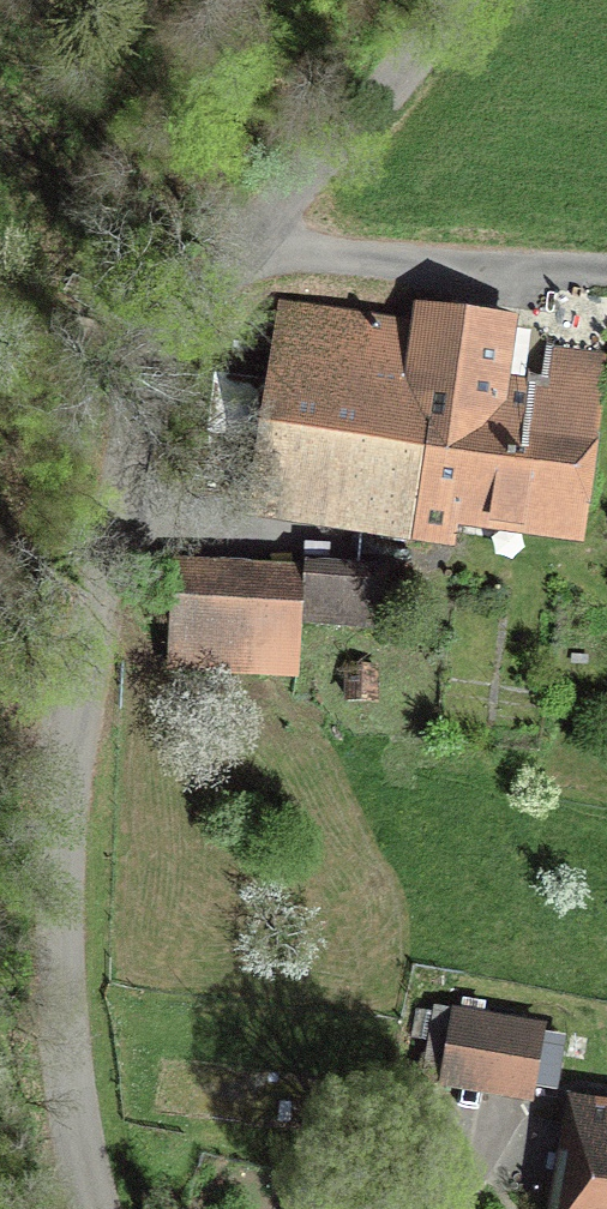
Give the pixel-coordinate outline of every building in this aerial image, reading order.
[(278,299),(245,521),(456,552),(459,532),(583,550),(606,387),(606,353),(547,344),(542,384),(518,381),(525,332),(517,331),(520,308),(493,304),(492,315),(414,303),(412,319),(278,299)] [(303,566),(172,558),(165,665),(165,673),(300,681),(303,627),(387,632),(391,566),(303,560),(303,566)] [(380,706),(380,663),(346,663),(346,707),(380,706)] [(461,1009),(452,1008),(452,1010),(432,1007),(432,1012),(416,1009),(411,1040),(446,1045),(439,1089),(531,1103),(533,1087),(558,1091),(566,1037),(545,1034),(547,1023),(485,1013),(486,1003),(462,999),(461,1009)] [(586,1055),(588,1037),(572,1035),(570,1053),(586,1055)] [(564,1095),(547,1208),(606,1208),(606,1101),(564,1095)]
